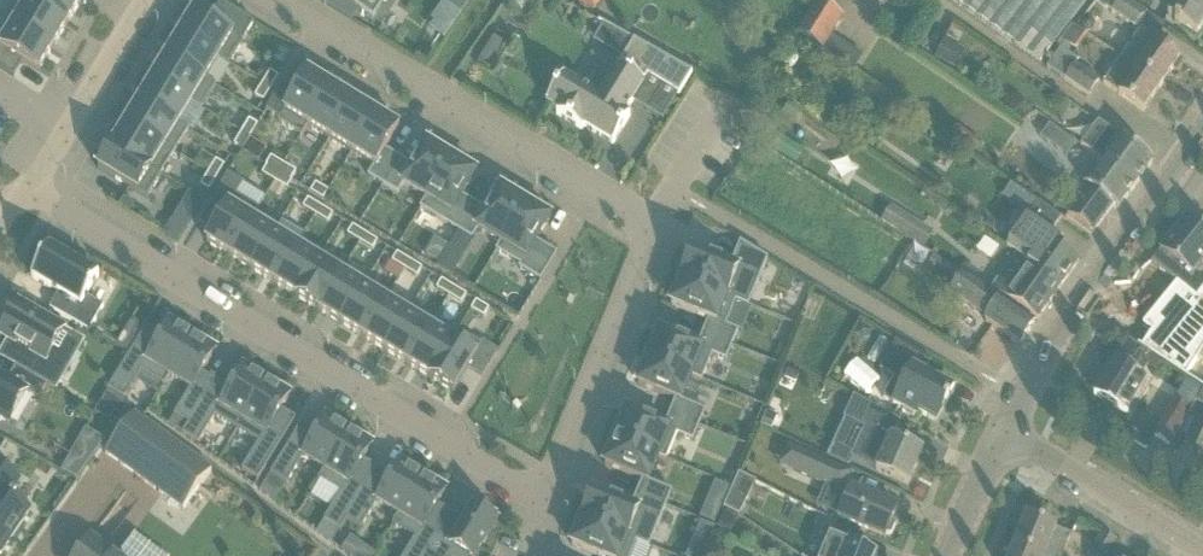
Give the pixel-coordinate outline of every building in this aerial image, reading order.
[(7,21),(52,47),(65,27),(23,1),(22,0),(20,0),(7,21)] [(23,1),(65,27),(79,3),(74,0),(23,0),(23,1)] [(327,5),(352,21),(360,10),(373,19),(386,0),(330,0),(327,5)] [(513,5),(522,11),(530,0),(516,0),(513,5)] [(586,10),(610,17),(615,0),(589,0),(586,10)] [(1039,63),(1053,44),(1084,0),(949,0),(1039,63)] [(1095,1),(1140,32),(1150,17),(1126,0),(1096,0),(1095,1)] [(1174,1),(1166,14),(1176,20),(1174,23),(1179,25),(1180,23),(1197,34),(1202,24),(1202,0),(1173,0),(1174,1)] [(832,37),(843,18),(815,1),(795,36),(853,70),(862,55),(832,37)] [(194,12),(178,37),(219,61),(228,66),(243,41),(254,23),(221,3),(209,21),(194,12)] [(1084,19),(1080,23),(1081,29),(1085,32),(1091,31),(1094,27),(1093,22),(1089,18),(1084,19)] [(13,77),(23,62),(39,72),(53,48),(52,47),(7,21),(6,20),(0,30),(0,69),(13,77)] [(971,49),(975,33),(959,29),(955,45),(971,49)] [(1146,57),(1137,70),(1161,87),(1180,59),(1144,34),(1134,49),(1146,57)] [(177,37),(165,57),(207,80),(219,61),(178,37),(177,37)] [(493,38),(478,62),(491,70),(505,46),(493,38)] [(556,79),(545,97),(549,99),(546,104),(559,112),(556,115),(582,130),(584,127),(613,145),(630,117),(625,114),(648,77),(679,95),(692,74),(634,39),(617,67),(616,67),(598,96),(564,75),(560,81),(556,79)] [(935,59),(956,69),(965,50),(944,40),(935,59)] [(788,50),(780,62),(791,70),(799,58),(788,50)] [(1047,68),(1089,97),(1099,81),(1057,53),(1047,68)] [(165,57),(152,78),(202,109),(216,86),(207,80),(165,57)] [(1143,112),(1161,87),(1137,70),(1130,80),(1114,69),(1111,73),(1103,84),(1143,112)] [(270,73),(262,85),(271,90),(279,78),(270,73)] [(284,83),(266,111),(280,119),(278,123),(301,137),(307,128),(331,87),(308,73),(297,91),(284,83)] [(152,78),(138,101),(180,125),(192,105),(201,110),(202,109),(152,78)] [(262,85),(255,98),(264,103),(271,90),(262,85)] [(331,87),(307,128),(309,129),(310,130),(328,141),(354,101),(331,87)] [(138,101),(124,123),(175,153),(189,131),(180,125),(138,101)] [(354,101),(328,141),(351,155),(376,115),(354,101)] [(790,103),(783,113),(797,122),(803,112),(790,103)] [(376,115),(351,155),(373,168),(367,177),(382,187),(399,159),(385,151),(399,128),(376,115)] [(249,121),(242,134),(250,139),(258,126),(256,125),(252,123),(249,121)] [(124,123),(110,146),(161,176),(175,153),(124,123)] [(1098,123),(1081,146),(1101,161),(1103,159),(1109,163),(1137,184),(1152,163),(1118,138),(1099,123),(1098,123)] [(242,134),(234,146),(243,151),(250,139),(242,134)] [(970,134),(962,145),(974,153),(981,143),(970,134)] [(399,159),(382,187),(397,196),(402,188),(425,201),(452,156),(437,147),(435,150),(426,145),(413,167),(399,159)] [(110,146),(96,170),(146,201),(161,176),(110,146)] [(425,201),(420,209),(444,224),(458,232),(475,205),(462,197),(475,175),(467,170),(469,166),(452,156),(425,201)] [(283,162),(275,157),(272,162),(280,167),(283,162)] [(1089,183),(1066,215),(1072,220),(1092,234),(1113,206),(1118,210),(1137,184),(1109,163),(1103,159),(1101,161),(1086,181),(1089,183)] [(216,162),(208,174),(217,179),(224,167),(216,162)] [(294,171),(286,166),(283,171),(291,176),(294,171)] [(267,167),(262,176),(274,183),(279,175),(278,174),(274,171),(267,167)] [(208,174),(201,187),(209,192),(217,179),(208,174)] [(225,212),(206,243),(229,257),(252,220),(258,211),(236,197),(243,184),(229,176),(228,175),(210,204),(212,204),(225,212)] [(279,175),(274,183),(287,190),(288,188),(292,182),(291,181),(279,175)] [(315,185),(310,194),(323,201),(328,192),(315,185)] [(1012,185),(1003,199),(1029,216),(1008,249),(1016,254),(1031,264),(1031,265),(1029,268),(1060,290),(1080,262),(1057,245),(1062,238),(1052,232),(1061,218),(1052,212),(1026,195),(1012,185)] [(475,205),(458,232),(472,241),(477,234),(500,247),(528,201),(512,191),(509,195),(501,190),(487,212),(475,205)] [(308,200),(303,209),(315,217),(321,208),(308,200)] [(500,247),(497,252),(521,267),(519,270),(540,283),(557,255),(536,242),(550,220),(541,215),(544,211),(528,201),(500,247)] [(890,206),(880,223),(922,249),(932,233),(890,206)] [(321,208),(315,217),(328,224),(333,215),(321,208)] [(1151,264),(1175,283),(1175,284),(1180,288),(1181,289),(1194,301),(1202,290),(1202,289),(1202,282),(1194,275),(1202,263),(1202,229),(1188,218),(1161,251),(1162,252),(1151,264)] [(252,220),(229,257),(252,271),(275,233),(257,222),(252,220)] [(181,231),(176,228),(172,236),(177,239),(181,231)] [(353,228),(347,236),(360,244),(365,235),(353,228)] [(275,233),(252,271),(274,284),(297,247),(275,233)] [(365,235),(360,244),(372,251),(377,243),(365,235)] [(686,256),(679,273),(683,275),(681,280),(736,303),(748,308),(768,260),(740,243),(730,268),(693,252),(691,257),(686,256)] [(434,244),(427,257),(439,264),(443,257),(446,252),(434,244)] [(297,247),(274,284),(296,298),(319,260),(297,247)] [(49,250),(32,279),(59,294),(49,310),(89,333),(104,308),(86,298),(97,278),(49,250)] [(397,254),(392,263),(404,271),(409,262),(397,254)] [(1016,254),(991,289),(1006,299),(1018,307),(1037,321),(1060,290),(1029,268),(1031,265),(1031,264),(1016,254)] [(443,257),(439,264),(436,269),(452,279),(459,267),(443,257)] [(319,260),(296,298),(318,312),(341,274),(319,260)] [(409,262),(404,271),(417,278),(422,269),(409,262)] [(341,274),(318,312),(341,325),(364,287),(341,274)] [(988,324),(1000,333),(1019,346),(1035,324),(1015,311),(964,275),(951,293),(977,311),(981,305),(994,315),(988,324)] [(681,280),(671,305),(708,321),(702,334),(732,347),(738,331),(726,326),(736,303),(681,280)] [(441,281),(436,290),(449,298),(454,289),(441,281)] [(1142,351),(1155,359),(1161,363),(1187,378),(1197,360),(1187,355),(1202,334),(1202,289),(1202,290),(1194,301),(1177,286),(1145,328),(1148,331),(1152,335),(1142,351)] [(364,287),(341,325),(363,339),(386,301),(364,287)] [(454,289),(449,298),(461,305),(467,296),(454,289)] [(386,301),(363,339),(385,352),(408,314),(386,301)] [(0,334),(0,338),(7,342),(36,358),(26,375),(47,387),(57,393),(72,366),(53,355),(67,331),(68,330),(18,302),(15,307),(12,305),(4,320),(7,321),(0,334)] [(476,303),(471,311),(484,319),(489,310),(476,303)] [(408,314),(385,352),(407,366),(431,328),(408,314)] [(130,355),(108,390),(125,400),(141,373),(164,387),(170,378),(194,337),(195,335),(170,320),(160,337),(145,329),(134,347),(130,355)] [(862,324),(855,335),(862,339),(869,337),(873,330),(862,324)] [(431,328),(407,366),(430,379),(453,342),(448,338),(431,328)] [(453,342),(430,379),(453,393),(482,346),(459,332),(453,342)] [(651,340),(644,358),(694,379),(702,382),(712,357),(725,362),(732,347),(702,334),(697,348),(659,333),(656,342),(651,340)] [(194,337),(170,378),(190,390),(174,416),(188,425),(214,382),(202,374),(216,351),(194,337)] [(121,339),(116,347),(130,355),(134,347),(121,339)] [(1114,361),(1094,395),(1131,418),(1142,399),(1152,383),(1140,376),(1147,366),(1156,371),(1161,363),(1155,359),(1142,351),(1137,348),(1138,347),(1128,340),(1115,362),(1114,361)] [(883,400),(895,405),(916,417),(918,413),(936,422),(945,406),(946,407),(954,391),(933,380),(923,375),(931,362),(896,341),(880,371),(894,378),(883,400)] [(644,358),(637,375),(642,376),(637,386),(675,401),(669,415),(699,427),(705,411),(684,403),(694,379),(644,358)] [(183,434),(182,435),(199,445),(215,418),(237,431),(268,379),(244,365),(233,382),(219,374),(214,382),(188,425),(183,434)] [(10,428),(28,395),(39,401),(47,387),(26,375),(15,369),(9,380),(0,374),(0,422),(10,428)] [(1168,411),(1153,436),(1169,446),(1184,421),(1196,402),(1195,402),(1202,390),(1186,379),(1168,411)] [(267,382),(237,431),(259,444),(242,471),(258,481),(295,420),(281,411),(290,395),(267,382)] [(121,400),(114,413),(121,418),(129,406),(121,400)] [(876,470),(908,485),(923,453),(891,438),(898,423),(855,400),(845,420),(866,430),(853,459),(876,470)] [(766,412),(760,425),(771,430),(777,417),(766,412)] [(618,420),(611,438),(661,458),(666,460),(677,436),(693,442),(699,427),(669,415),(664,428),(626,413),(622,422),(618,420)] [(302,424),(270,475),(287,485),(303,459),(324,471),(350,429),(327,415),(316,432),(302,424)] [(174,416),(169,426),(183,434),(188,425),(174,416)] [(133,417),(106,455),(183,511),(210,473),(133,417)] [(324,471),(319,480),(341,493),(324,522),(340,532),(347,522),(372,477),(376,471),(364,463),(376,445),(350,429),(324,471)] [(611,438),(604,455),(608,457),(604,466),(642,482),(636,495),(665,508),(672,492),(651,483),(661,458),(611,438)] [(73,451),(61,472),(76,481),(90,461),(73,451)] [(850,474),(804,454),(796,473),(842,493),(851,474),(850,474)] [(372,477),(347,522),(361,530),(377,504),(397,516),(423,476),(425,474),(400,459),(384,485),(372,477)] [(1,555),(30,510),(11,498),(22,482),(0,467),(0,554),(1,555)] [(392,525),(415,539),(404,555),(424,555),(450,514),(437,506),(447,491),(423,476),(397,516),(392,525)] [(715,483),(709,498),(723,504),(729,489),(715,483)] [(850,489),(838,518),(885,538),(886,535),(891,536),(895,525),(892,523),(898,509),(850,489)] [(731,492),(724,509),(739,516),(747,500),(731,492)] [(594,493),(583,520),(637,543),(649,548),(665,508),(636,495),(631,509),(594,493)] [(500,521),(494,518),(496,516),(483,508),(482,510),(471,504),(461,521),(450,514),(424,555),(479,555),(500,521)] [(1056,529),(1027,517),(1015,546),(1040,555),(1062,555),(1070,536),(1056,530),(1056,529)] [(569,540),(573,542),(571,546),(595,555),(631,555),(637,543),(583,520),(581,524),(576,522),(569,540)] [(701,524),(693,542),(707,548),(715,530),(701,524)] [(1116,541),(1104,533),(1090,555),(1107,555),(1116,541)] [(134,535),(119,555),(164,555),(134,535)] [(90,537),(79,553),(76,555),(116,555),(90,537)] [(820,555),(874,555),(855,548),(846,544),(828,537),(820,555)] [(342,551),(349,555),(356,555),(363,547),(351,539),(342,551)] [(1015,546),(1010,555),(1040,555),(1015,546)]
